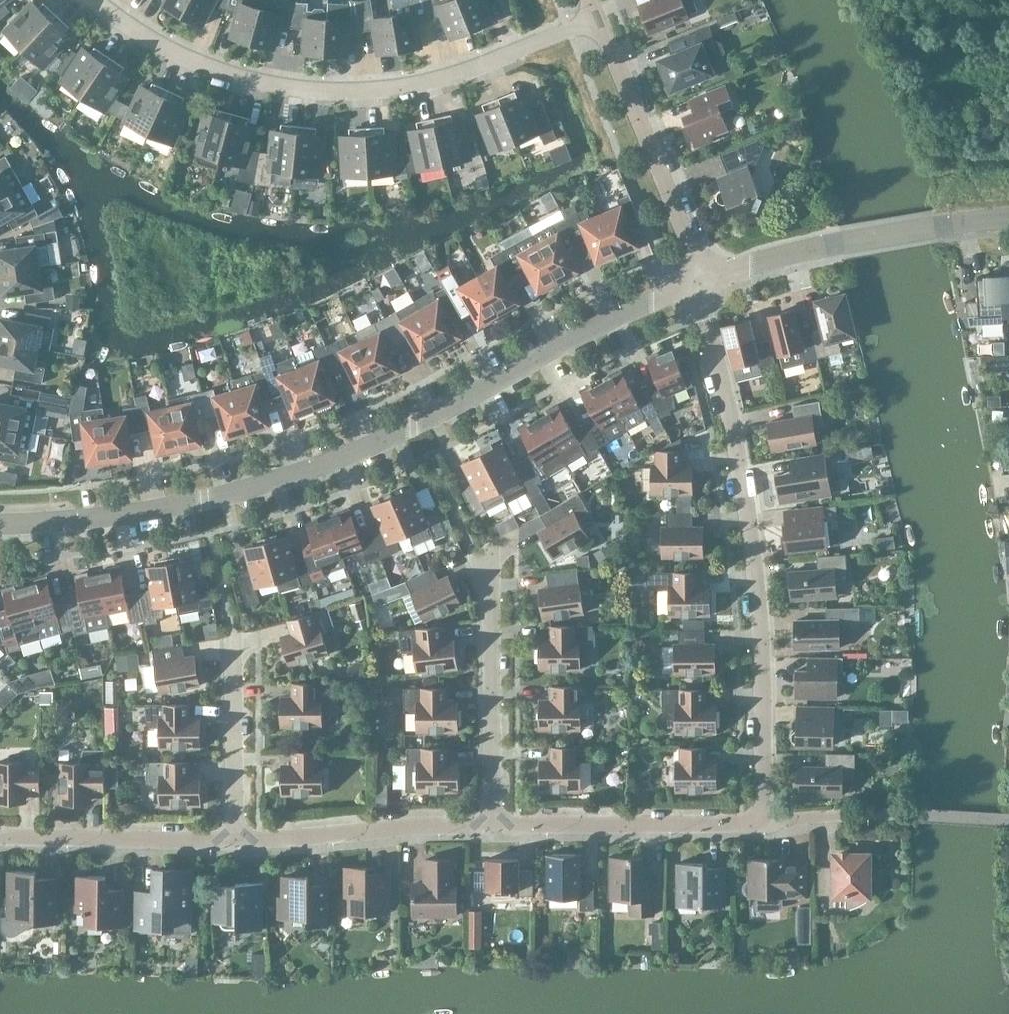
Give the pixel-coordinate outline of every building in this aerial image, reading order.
[(4,3),(8,0),(0,0),(0,20),(10,11),(4,3)] [(182,16),(190,0),(166,0),(163,5),(180,14),(182,16)] [(225,9),(228,0),(190,0),(182,16),(185,17),(202,25),(213,3),(225,9)] [(261,9),(263,1),(261,0),(228,0),(225,9),(237,13),(231,37),(249,42),(252,43),(261,9)] [(296,2),(288,0),(284,0),(283,6),(278,5),(276,2),(271,0),(268,0),(265,1),(263,1),(261,9),(252,43),(254,44),(255,43),(272,48),(279,24),(292,28),(296,2)] [(347,21),(327,20),(325,55),(328,55),(347,56),(348,31),(361,31),(359,1),(348,0),(347,21)] [(400,51),(393,15),(373,19),(370,0),(363,0),(359,1),(361,31),(374,29),(378,54),(396,51),(397,51),(400,51)] [(412,0),(392,3),(393,15),(400,51),(403,50),(402,50),(421,47),(417,22),(429,20),(424,0),(412,0)] [(471,30),(459,0),(451,0),(439,5),(437,0),(424,0),(429,20),(442,15),(451,38),(468,31),(468,32),(471,30)] [(474,29),(491,22),(482,0),(459,0),(471,30),(474,29)] [(638,5),(649,34),(688,18),(687,15),(697,11),(693,0),(651,0),(638,5)] [(4,31),(24,49),(56,15),(47,6),(42,12),(32,2),(4,31)] [(307,3),(296,2),(292,28),(305,28),(304,53),(322,54),(322,55),(325,55),(327,20),(327,12),(325,12),(323,9),(315,8),(312,11),(307,11),(307,3)] [(716,19),(719,27),(738,20),(735,12),(716,19)] [(65,23),(56,15),(24,49),(43,67),(70,38),(60,28),(65,23)] [(713,41),(713,35),(709,26),(666,43),(672,57),(660,61),(671,88),(711,72),(707,63),(710,63),(719,59),(723,56),(725,51),(722,43),(718,41),(713,41)] [(61,81),(83,96),(109,57),(99,50),(95,56),(83,48),(61,81)] [(115,116),(122,103),(114,98),(127,78),(115,70),(119,64),(109,57),(83,96),(105,111),(106,110),(115,116)] [(154,92),(141,86),(124,122),(148,133),(168,90),(157,85),(154,92)] [(725,85),(689,100),(694,111),(682,116),(695,147),(714,139),(712,135),(728,129),(721,111),(734,106),(725,85)] [(179,95),(168,90),(148,133),(173,144),(189,108),(176,102),(179,95)] [(510,94),(499,98),(516,142),(540,133),(544,144),(557,139),(542,102),(531,106),(526,95),(513,100),(510,94)] [(490,109),(477,115),(492,152),(516,142),(499,98),(487,103),(490,109)] [(197,153),(195,160),(198,165),(216,170),(219,159),(232,113),(220,110),(218,117),(204,113),(194,152),(197,153)] [(237,179),(253,184),(259,152),(250,149),(256,127),(242,124),(244,117),(232,113),(219,159),(241,165),(237,179)] [(446,116),(434,118),(444,165),(470,159),(461,120),(447,123),(446,116)] [(423,128),(409,131),(414,153),(405,155),(406,173),(418,170),(444,165),(434,118),(422,121),(423,128)] [(299,126),(287,125),(286,132),(271,130),(269,153),(259,152),(253,184),(271,186),(272,171),(294,173),(299,126)] [(311,127),(299,126),(294,173),(320,176),(324,136),(310,135),(311,127)] [(369,175),(406,173),(405,155),(395,155),(394,133),(379,134),(379,127),(367,128),(369,175)] [(367,128),(354,128),(355,136),(340,136),(343,177),(369,175),(367,128)] [(759,193),(751,174),(764,146),(760,137),(719,153),(727,174),(722,176),(718,184),(721,189),(717,192),(716,195),(716,199),(718,202),(722,204),(726,204),(727,206),(731,204),(758,216),(767,197),(759,193)] [(22,185),(6,156),(0,159),(0,197),(22,185)] [(7,218),(13,228),(38,214),(22,185),(0,197),(0,222),(7,218)] [(638,218),(629,195),(617,199),(620,208),(601,215),(617,256),(634,249),(633,246),(636,244),(627,223),(638,218)] [(46,210),(51,220),(64,215),(58,203),(46,210)] [(560,210),(564,217),(576,243),(587,239),(596,260),(599,259),(601,262),(617,256),(601,215),(590,220),(586,208),(577,212),(574,205),(560,210)] [(574,275),(573,272),(576,270),(565,249),(576,243),(564,217),(533,234),(538,244),(558,283),(574,275)] [(38,267),(50,265),(46,244),(58,242),(56,230),(16,237),(18,248),(0,251),(0,273),(38,267)] [(558,283),(538,244),(533,234),(502,250),(516,275),(527,269),(538,290),(541,288),(543,291),(558,283)] [(496,268),(478,278),(500,316),(515,307),(514,304),(517,302),(505,281),(516,275),(502,250),(490,257),(496,268)] [(38,267),(0,273),(0,291),(1,291),(1,295),(24,291),(26,303),(55,298),(53,285),(41,287),(38,267)] [(1000,276),(1002,314),(1008,314),(1008,275),(1000,276)] [(988,315),(1002,314),(1000,276),(976,277),(977,301),(964,302),(969,325),(988,324),(988,315)] [(485,324),(500,316),(478,278),(460,288),(456,280),(445,287),(458,309),(468,303),(479,323),(483,321),(485,324)] [(414,301),(420,311),(442,349),(457,340),(455,337),(459,335),(447,315),(458,309),(445,287),(433,293),(432,292),(414,301)] [(811,333),(812,335),(817,357),(841,351),(837,338),(853,334),(843,295),(817,302),(824,330),(811,333)] [(396,311),(385,317),(399,343),(410,336),(421,357),(425,355),(426,358),(442,349),(420,311),(414,301),(396,311)] [(769,316),(779,354),(782,368),(818,359),(817,357),(812,335),(800,338),(793,310),(769,316)] [(26,311),(24,323),(1,319),(0,322),(0,340),(36,347),(48,350),(49,348),(50,348),(54,328),(49,327),(51,316),(26,311)] [(399,343),(385,317),(355,332),(360,342),(379,382),(395,374),(394,371),(397,369),(387,348),(399,343)] [(760,367),(775,363),(769,340),(754,343),(748,321),(723,327),(736,381),(762,374),(760,367)] [(963,347),(975,343),(970,329),(958,333),(963,347)] [(345,337),(326,346),(327,349),(337,372),(348,367),(358,388),(362,386),(363,390),(379,382),(360,342),(350,348),(345,337)] [(36,347),(0,340),(0,362),(16,365),(13,377),(42,383),(46,361),(34,359),(36,347)] [(337,372),(327,349),(326,346),(325,344),(294,356),(315,410),(331,403),(330,400),(333,399),(325,377),(337,372)] [(675,408),(672,393),(691,385),(685,371),(681,373),(671,350),(657,355),(656,352),(646,356),(659,387),(647,392),(657,415),(659,418),(670,414),(669,410),(675,408)] [(988,356),(989,369),(1008,368),(1008,355),(988,356)] [(277,368),(265,373),(273,397),(285,392),(293,414),(297,413),(298,416),(315,410),(294,356),(275,364),(277,368)] [(647,421),(657,415),(647,392),(635,398),(620,369),(600,380),(620,418),(640,408),(647,421)] [(232,379),(235,391),(248,433),(265,428),(264,424),(267,423),(261,401),(273,397),(265,373),(264,370),(232,379)] [(596,419),(584,425),(596,448),(608,441),(607,441),(627,430),(620,418),(600,380),(580,390),(596,419)] [(231,438),(248,433),(235,391),(216,397),(213,388),(201,392),(207,417),(219,413),(226,435),(230,434),(231,438)] [(39,398),(36,412),(67,418),(70,397),(40,392),(39,398)] [(197,447),(196,443),(200,442),(195,419),(207,417),(201,392),(188,395),(169,400),(170,408),(180,450),(197,447)] [(32,431),(36,412),(39,398),(10,393),(8,405),(0,403),(0,425),(32,431)] [(83,410),(84,402),(71,400),(70,408),(69,412),(83,410)] [(819,401),(792,405),(794,418),(768,422),(772,450),(815,443),(813,427),(823,425),(819,401)] [(162,454),(180,450),(170,408),(151,412),(149,403),(136,406),(140,431),(153,429),(158,452),(161,451),(162,454)] [(598,451),(596,448),(584,425),(573,432),(556,404),(537,416),(560,453),(567,465),(585,453),(588,457),(598,451)] [(128,433),(140,431),(136,406),(123,408),(124,417),(104,419),(110,463),(128,460),(127,457),(131,456),(128,433)] [(110,463),(104,419),(103,407),(69,412),(73,441),(85,439),(88,462),(92,462),(93,465),(110,463)] [(567,465),(560,453),(537,416),(518,427),(535,455),(524,461),(536,483),(548,477),(547,476),(567,465)] [(0,447),(0,459),(26,464),(32,431),(0,425),(0,447)] [(538,487),(536,483),(524,461),(514,467),(501,443),(492,448),(492,446),(479,449),(505,500),(518,492),(524,489),(526,493),(538,487)] [(474,487),(462,493),(474,515),(505,500),(479,449),(470,457),(471,459),(462,464),(474,487)] [(680,450),(655,450),(655,464),(651,464),(651,494),(691,494),(691,472),(687,472),(686,464),(680,464),(680,450)] [(836,472),(834,458),(824,459),(823,454),(792,459),(794,471),(776,474),(781,502),(830,494),(827,480),(836,472)] [(412,544),(433,536),(434,539),(446,534),(434,507),(423,512),(412,488),(403,492),(402,490),(390,492),(408,534),(412,544)] [(397,538),(408,534),(390,492),(380,500),(381,501),(371,505),(382,530),(371,535),(379,558),(398,550),(397,538)] [(543,529),(547,536),(543,539),(554,557),(588,537),(578,521),(588,511),(577,493),(541,515),(548,526),(543,529)] [(784,511),(786,524),(783,524),(786,550),(826,546),(824,530),(838,529),(835,505),(784,511)] [(348,508),(327,516),(342,557),(353,552),(361,565),(379,558),(371,535),(359,539),(348,508)] [(697,535),(697,527),(691,527),(691,513),(666,513),(666,527),(662,527),(662,557),(702,557),(702,535),(697,535)] [(326,578),(324,574),(345,566),(342,557),(327,516),(306,523),(317,554),(306,558),(314,582),(326,578)] [(277,537),(264,537),(276,580),(297,574),(301,586),(314,582),(306,558),(294,561),(287,536),(277,538),(277,537)] [(247,605),(259,602),(255,587),(276,580),(264,537),(253,544),(254,545),(244,548),(251,573),(239,577),(247,605)] [(609,544),(594,553),(602,567),(617,558),(609,544)] [(588,555),(577,557),(579,571),(590,569),(588,555)] [(791,600),(835,597),(834,581),(846,580),(845,555),(817,556),(818,570),(789,572),(791,600)] [(164,605),(176,603),(167,558),(167,559),(156,564),(156,565),(146,567),(151,593),(138,596),(143,620),(144,624),(157,622),(156,618),(162,617),(164,605)] [(180,561),(180,559),(168,559),(168,558),(167,558),(176,603),(178,614),(213,608),(207,583),(195,585),(190,559),(180,561)] [(119,566),(98,570),(106,613),(128,609),(131,623),(143,620),(138,596),(126,598),(119,566)] [(409,579),(415,591),(411,593),(424,620),(460,603),(451,583),(446,585),(443,578),(437,580),(432,568),(409,579)] [(73,629),(75,634),(109,627),(106,613),(98,570),(76,575),(82,607),(69,610),(73,629)] [(549,587),(543,588),(544,596),(540,597),(543,618),(582,613),(576,570),(547,574),(549,587)] [(698,572),(673,572),(646,572),(647,584),(669,589),(669,616),(709,615),(709,593),(704,594),(704,585),(698,585),(698,572)] [(24,583),(36,625),(41,638),(55,634),(73,629),(69,610),(68,604),(55,608),(46,576),(24,583)] [(19,644),(25,643),(41,638),(36,625),(24,583),(2,589),(12,621),(0,624),(0,629),(5,643),(8,652),(20,648),(19,644)] [(795,647),(795,648),(795,649),(839,648),(838,630),(859,630),(859,607),(825,608),(826,620),(794,620),(794,637),(792,637),(790,642),(793,647),(795,647)] [(289,665),(328,654),(322,635),(334,628),(328,608),(287,620),(291,633),(285,635),(288,643),(283,644),(289,665)] [(592,646),(592,625),(550,626),(550,639),(544,639),(544,647),(539,647),(539,669),(579,669),(579,649),(592,646)] [(442,639),(441,626),(399,630),(401,652),(415,653),(417,672),(457,668),(454,646),(449,647),(448,638),(442,639)] [(674,674),(714,674),(714,652),(709,652),(709,644),(703,644),(703,630),(678,631),(678,644),(674,644),(674,674)] [(183,657),(182,648),(181,644),(156,648),(158,661),(154,662),(160,692),(199,685),(195,663),(190,664),(189,656),(183,657)] [(842,672),(842,657),(808,657),(808,670),(796,670),(796,697),(836,697),(836,672),(842,672)] [(365,661),(355,661),(348,669),(348,678),(364,679),(365,661)] [(118,680),(106,680),(107,701),(118,701),(118,680)] [(334,683),(292,683),(292,696),(286,696),(286,705),(281,705),(281,727),(321,726),(321,707),(334,704),(334,683)] [(539,730),(579,729),(579,686),(550,686),(550,699),(544,699),(544,708),(539,708),(539,730)] [(446,688),(421,688),(404,688),(404,709),(417,712),(417,731),(457,731),(457,709),(452,709),(452,701),(446,701),(446,688)] [(675,733),(715,732),(715,710),(710,711),(710,702),(704,702),(704,689),(662,689),(662,710),(675,713),(675,733)] [(146,725),(159,728),(159,748),(199,747),(199,726),(195,726),(194,717),(188,717),(188,704),(146,704),(146,725)] [(833,708),(797,707),(797,731),(794,731),(791,734),(791,739),(794,742),(796,742),(796,744),(832,745),(833,708)] [(550,760),(544,760),(544,768),(539,768),(540,790),(580,790),(580,759),(576,760),(575,746),(550,746),(550,760)] [(704,747),(679,748),(679,761),(675,761),(676,791),(716,791),(715,769),(711,769),(711,761),(705,761),(704,747)] [(406,791),(457,791),(457,769),(452,769),(452,761),(446,761),(446,748),(407,748),(407,762),(406,762),(406,791)] [(90,798),(90,792),(104,792),(104,749),(83,749),(80,763),(60,763),(60,803),(82,803),(82,798),(90,798)] [(286,773),(281,773),(281,794),(322,794),(321,751),(292,751),(292,764),(286,764),(286,773)] [(797,766),(797,794),(799,794),(803,798),(806,800),(810,800),(814,799),(817,795),(841,795),(841,779),(853,779),(854,754),(826,753),(826,767),(797,766)] [(146,782),(160,786),(160,805),(200,805),(200,783),(195,783),(195,775),(189,775),(189,761),(146,762),(146,782)] [(39,766),(25,766),(25,762),(0,762),(0,802),(17,802),(17,797),(25,797),(25,791),(39,791),(39,766)] [(375,783),(375,794),(388,794),(388,783),(375,783)] [(581,855),(581,854),(545,854),(545,855),(546,855),(546,897),(545,897),(545,898),(579,898),(579,910),(593,910),(593,881),(580,881),(580,855),(581,855)] [(848,855),(848,854),(847,854),(847,855),(839,855),(839,854),(837,854),(837,855),(834,855),(834,869),(817,869),(817,895),(846,895),(846,907),(846,909),(856,906),(865,900),(873,893),(867,888),(867,855),(848,855)] [(486,858),(486,871),(474,871),(474,890),(494,890),(494,895),(533,895),(533,870),(518,870),(518,858),(486,858)] [(654,914),(653,884),(641,884),(642,858),(610,858),(609,899),(629,899),(629,914),(654,914)] [(412,915),(433,915),(434,919),(437,921),(441,921),(444,919),(446,915),(456,915),(456,883),(452,883),(452,859),(424,859),(424,883),(412,883),(412,915)] [(771,908),(781,906),(781,897),(786,897),(786,896),(806,896),(806,862),(786,862),(786,859),(748,859),(748,881),(744,884),(743,888),(744,893),(748,895),(748,897),(754,897),(754,906),(764,908),(771,908)] [(703,867),(703,863),(676,863),(676,907),(703,906),(724,906),(724,867),(703,867)] [(349,913),(389,912),(389,872),(366,872),(366,867),(344,867),(344,896),(349,896),(349,913)] [(140,892),(139,928),(166,929),(166,932),(191,932),(191,917),(192,869),(156,869),(156,892),(140,892)] [(2,928),(4,932),(9,935),(13,935),(17,932),(20,928),(20,920),(34,920),(34,923),(55,924),(56,877),(36,877),(36,870),(7,870),(7,917),(1,916),(1,918),(2,918),(2,928)] [(105,876),(75,875),(75,911),(85,912),(85,926),(122,927),(123,889),(105,889),(105,876)] [(308,876),(282,876),(282,897),(278,897),(278,918),(306,918),(306,925),(327,925),(327,884),(308,884),(308,876)] [(216,905),(212,905),(212,923),(236,923),(236,929),(262,929),(262,883),(236,882),(236,886),(216,886),(216,905)] [(798,907),(798,919),(810,919),(810,907),(798,907)] [(482,948),(482,910),(466,910),(466,948),(482,948)]
